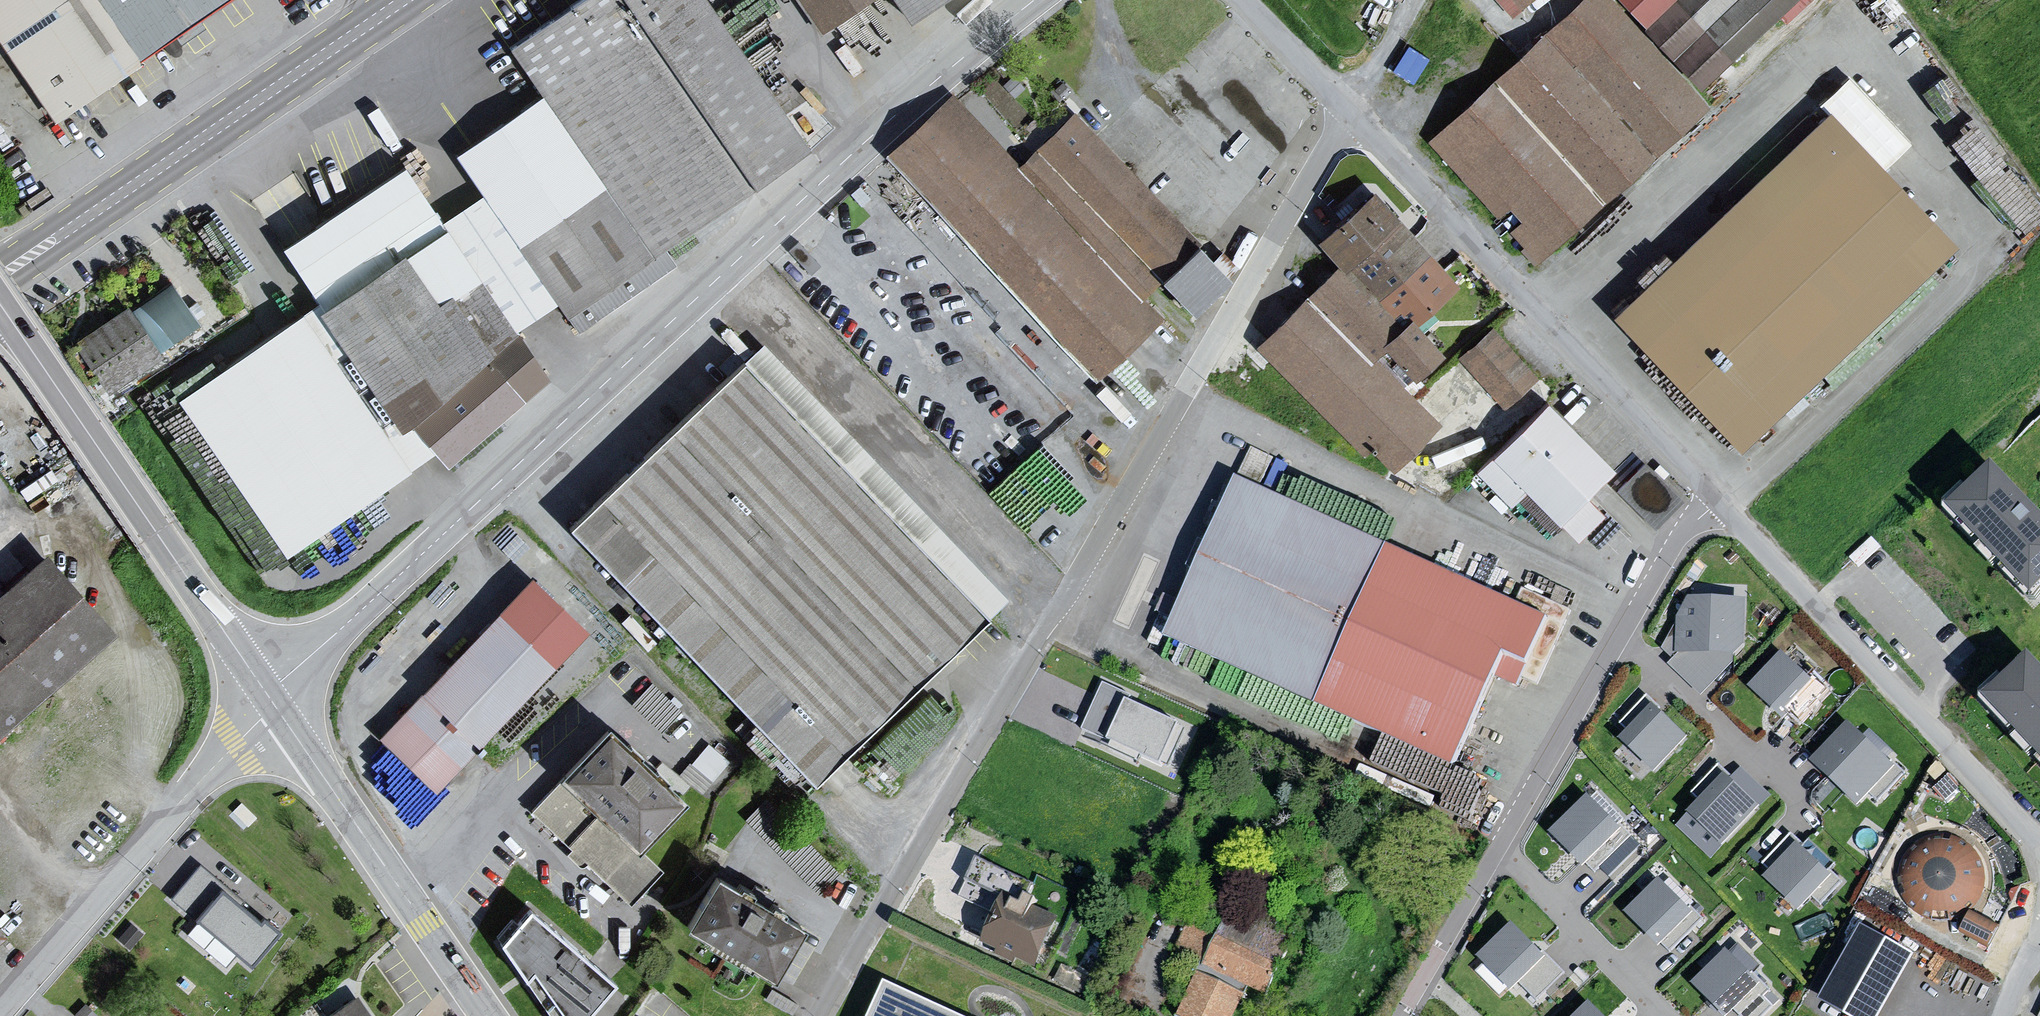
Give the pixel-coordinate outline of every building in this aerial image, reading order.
[(61,120),(234,0),(0,0),(0,33),(61,120)] [(657,253),(804,150),(700,0),(591,0),(552,27),(516,52),(550,101),(657,253)] [(824,30),(867,0),(803,0),(824,30)] [(913,20),(942,0),(899,0),(913,20)] [(1607,0),(1578,0),(1422,144),(1533,266),(1703,110),(1691,90),(1607,0)] [(1507,19),(1530,0),(1489,0),(1507,19)] [(1691,90),(1786,0),(1607,0),(1691,90)] [(508,130),(465,160),(572,312),(657,253),(550,101),(508,130)] [(948,104),(891,157),(1098,374),(1127,347),(1156,319),(1134,296),(1189,243),(1095,143),(1078,125),(1020,180),(948,104)] [(1821,113),(1603,321),(1729,457),(1944,249),(1821,113)] [(1955,158),(2031,227),(2039,218),(2039,193),(1976,135),(1955,158)] [(542,377),(506,334),(548,308),(480,203),(439,229),(433,218),(407,179),(290,255),(317,299),(399,422),(408,419),(432,448),(446,463),(542,377)] [(1418,445),(1441,423),(1409,389),(1443,357),(1428,341),(1414,325),(1453,289),(1391,223),(1376,207),(1334,246),(1354,268),(1292,326),(1266,350),(1366,457),(1377,447),(1395,466),(1418,445)] [(169,281),(128,308),(156,350),(198,324),(169,281)] [(125,304),(73,339),(106,388),(158,352),(156,350),(128,308),(125,304)] [(351,393),(305,326),(188,406),(285,547),(402,467),(351,393)] [(1490,331),(1451,362),(1502,413),(1535,383),(1490,331)] [(976,354),(1049,432),(1072,410),(999,332),(976,354)] [(582,536),(814,779),(965,636),(997,606),(764,362),(582,536)] [(1536,402),(1468,473),(1501,506),(1515,491),(1549,522),(1569,540),(1595,513),(1576,496),(1603,469),(1536,402)] [(1991,461),(1946,503),(2030,592),(2039,583),(2039,514),(1991,461)] [(1610,488),(1647,528),(1676,501),(1638,463),(1610,488)] [(1226,479),(1156,638),(1445,772),(1489,681),(1511,689),(1538,620),(1226,479)] [(106,635),(33,550),(0,580),(0,727),(106,635)] [(582,627),(529,577),(381,733),(433,782),(582,627)] [(1745,597),(1688,596),(1675,617),(1675,653),(1733,654),(1744,643),(1745,597)] [(1816,682),(1781,650),(1748,685),(1783,717),(1816,682)] [(2026,653),(1982,694),(2039,756),(2039,667),(2026,653)] [(1185,727),(1099,687),(1082,725),(1167,764),(1185,727)] [(1686,733),(1652,701),(1619,737),(1653,768),(1686,733)] [(1894,766),(1847,721),(1811,760),(1855,803),(1894,766)] [(679,803),(591,724),(544,774),(553,782),(633,851),(679,803)] [(703,788),(730,759),(709,739),(682,768),(703,788)] [(1741,766),(1731,776),(1760,806),(1772,796),(1741,766)] [(1731,776),(1726,771),(1688,808),(1722,842),(1760,806),(1731,776)] [(633,851),(553,782),(526,812),(570,867),(578,866),(623,904),(656,872),(633,851)] [(1620,827),(1587,792),(1549,829),(1582,863),(1620,827)] [(1904,907),(1915,915),(1928,920),(1942,920),(1956,915),(1967,906),(1975,894),(1979,880),(1977,866),(1971,853),(1961,842),(1949,836),(1934,834),(1920,836),(1908,844),(1898,854),(1893,868),(1892,882),(1896,895),(1904,907)] [(1830,873),(1796,841),(1763,877),(1797,908),(1830,873)] [(278,924),(200,861),(171,896),(250,959),(278,924)] [(699,873),(667,927),(765,980),(794,926),(699,873)] [(1692,907),(1657,875),(1624,910),(1659,942),(1692,907)] [(1048,918),(994,894),(970,944),(1022,971),(1048,918)] [(524,906),(497,939),(550,1015),(579,1015),(611,976),(524,906)] [(1969,914),(1965,932),(1993,939),(1997,921),(1969,914)] [(1545,952),(1510,920),(1477,955),(1512,987),(1545,952)] [(1217,921),(1206,936),(1183,923),(1169,952),(1194,966),(1170,1015),(1227,1015),(1241,988),(1257,999),(1282,950),(1217,921)] [(11,937),(0,925),(0,946),(11,937)] [(1860,926),(1820,998),(1852,1015),(1878,1015),(1912,955),(1860,926)] [(1758,980),(1724,948),(1691,983),(1725,1015),(1758,980)] [(883,982),(868,1015),(959,1015),(883,982)] [(1588,999),(1572,1015),(1606,1015),(1588,999)] [(335,1015),(367,1015),(356,1001),(335,1015)]
